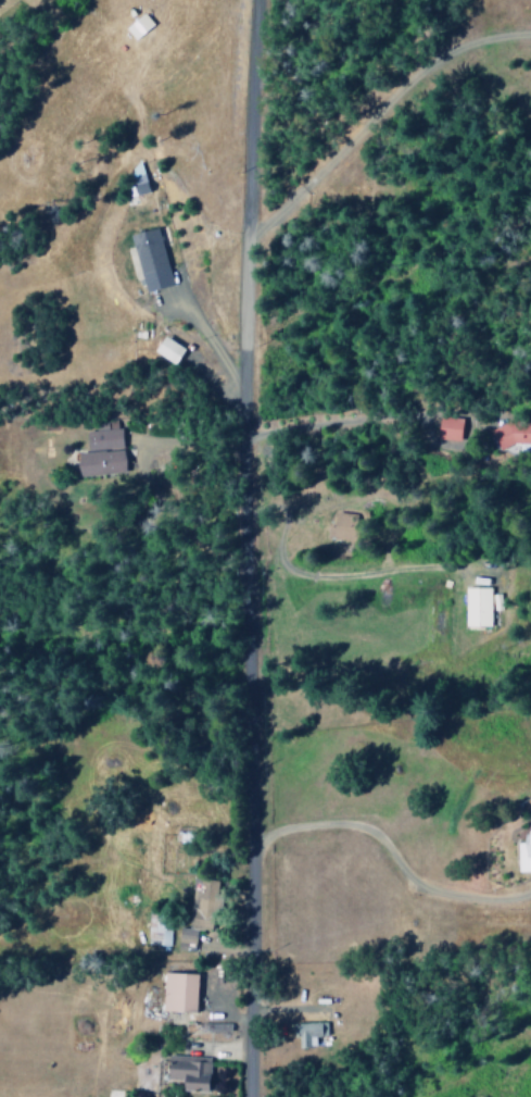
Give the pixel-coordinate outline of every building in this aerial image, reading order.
[(154,24),(143,13),(126,30),(136,41),(154,24)] [(131,198),(150,192),(145,174),(126,180),(131,198)] [(132,235),(145,293),(172,287),(159,229),(132,235)] [(156,353),(176,365),(186,349),(165,337),(156,353)] [(500,457),(530,443),(530,421),(526,423),(521,412),(512,416),(513,419),(488,431),(500,457)] [(459,440),(460,418),(439,417),(438,439),(459,440)] [(86,431),(87,453),(78,453),(79,477),(125,474),(122,427),(115,428),(115,420),(107,420),(108,430),(86,431)] [(360,515),(336,512),(334,527),(328,527),(327,539),(357,542),(360,515)] [(490,588),(465,589),(466,627),(491,627),(490,588)] [(530,871),(530,825),(530,834),(524,834),(524,842),(518,842),(519,871),(530,871)] [(215,931),(219,893),(217,893),(218,880),(193,878),(189,928),(215,931)] [(199,973),(165,972),(163,1010),(198,1011),(199,973)] [(292,1023),(292,1038),(298,1038),(299,1048),(311,1048),(310,1037),(327,1036),(326,1022),(292,1023)] [(187,1081),(186,1090),(210,1092),(213,1058),(171,1054),(169,1079),(187,1081)]
